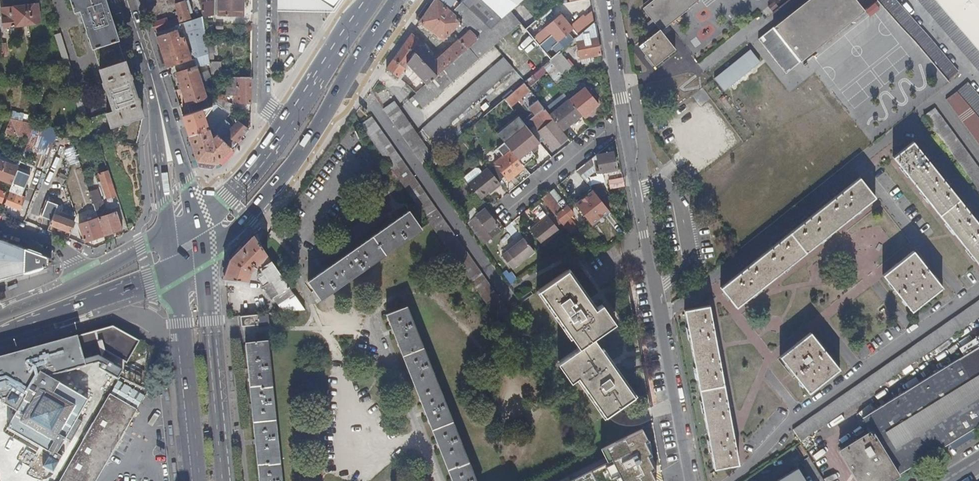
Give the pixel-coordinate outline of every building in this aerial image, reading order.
[(103,0),(63,0),(67,13),(78,10),(91,48),(116,40),(103,0)] [(188,0),(185,0),(174,3),(180,20),(189,17),(188,12),(192,11),(188,0)] [(242,0),(219,0),(219,14),(241,14),(242,0)] [(276,8),(332,9),(338,0),(277,0),(276,8)] [(418,21),(442,39),(449,33),(450,35),(452,33),(451,31),(460,21),(450,12),(447,9),(437,0),(433,0),(418,21)] [(447,9),(454,0),(437,0),(447,9)] [(500,19),(479,0),(461,0),(450,12),(460,21),(468,28),(478,38),(481,35),(500,19)] [(522,0),(479,0),(500,19),(514,7),(522,0)] [(558,4),(554,0),(553,0),(545,7),(547,9),(554,3),(556,5),(558,4)] [(653,64),(674,47),(661,31),(690,8),(689,6),(697,0),(650,0),(642,7),(658,28),(637,44),(653,64)] [(853,0),(804,0),(770,27),(797,61),(861,10),(853,0)] [(929,59),(947,81),(958,71),(940,51),(895,0),(874,0),(907,35),(929,59)] [(978,72),(978,53),(933,0),(917,0),(978,72)] [(978,53),(978,0),(933,0),(978,53)] [(559,6),(558,4),(556,5),(554,3),(547,9),(550,14),(559,6)] [(35,5),(0,9),(0,13),(2,28),(38,23),(35,5)] [(592,22),(590,10),(570,28),(559,15),(536,33),(554,55),(574,37),(592,22)] [(175,29),(156,36),(166,67),(173,65),(179,63),(178,60),(189,56),(190,59),(192,59),(208,53),(203,21),(202,16),(196,18),(178,24),(179,28),(182,37),(178,38),(175,29)] [(166,18),(151,23),(154,30),(168,25),(166,18)] [(599,54),(592,22),(574,37),(578,57),(599,54)] [(178,24),(154,31),(156,36),(175,29),(179,28),(178,24)] [(410,33),(392,59),(403,66),(413,52),(436,74),(441,70),(478,38),(468,28),(435,59),(410,33)] [(554,55),(536,33),(531,38),(548,60),(554,55)] [(59,34),(53,35),(81,120),(87,118),(59,34)] [(491,47),(481,35),(478,38),(441,70),(452,83),(491,47)] [(713,78),(722,91),(760,64),(751,50),(713,78)] [(392,59),(385,68),(396,76),(401,69),(404,72),(409,66),(417,74),(406,84),(405,85),(414,94),(425,84),(436,74),(413,52),(403,66),(392,59)] [(179,63),(173,65),(181,88),(200,82),(192,59),(190,59),(179,63)] [(512,71),(502,59),(431,121),(441,133),(512,71)] [(141,115),(123,60),(97,69),(111,110),(104,113),(109,126),(141,115)] [(220,76),(221,62),(211,62),(210,75),(220,76)] [(401,69),(396,76),(406,84),(417,74),(409,66),(404,72),(401,69)] [(235,102),(251,103),(251,76),(228,76),(229,97),(235,97),(235,102)] [(200,82),(181,88),(189,113),(206,107),(208,106),(200,82)] [(503,98),(510,106),(531,91),(524,82),(503,98)] [(956,91),(978,118),(978,96),(967,82),(956,91)] [(425,84),(414,94),(410,97),(421,109),(436,96),(425,84)] [(580,115),(583,119),(589,114),(588,112),(597,105),(583,87),(568,99),(580,115)] [(956,91),(945,99),(971,134),(978,128),(978,118),(956,91)] [(221,108),(228,113),(232,103),(215,98),(215,104),(221,108)] [(580,115),(568,99),(548,115),(560,131),(580,115)] [(420,164),(432,156),(394,102),(382,110),(420,164)] [(216,114),(221,108),(215,104),(208,106),(206,107),(216,114)] [(922,115),(949,152),(960,143),(933,107),(922,115)] [(548,115),(543,109),(534,116),(542,127),(537,131),(551,150),(566,138),(560,131),(548,115)] [(360,125),(496,319),(507,311),(411,178),(369,118),(360,125)] [(32,153),(49,157),(56,130),(37,125),(37,126),(8,119),(3,136),(28,142),(30,134),(37,135),(32,153)] [(216,162),(230,147),(221,138),(217,134),(212,139),(211,138),(207,126),(203,127),(201,120),(185,125),(196,159),(216,162)] [(238,120),(233,125),(244,132),(248,128),(238,120)] [(233,125),(221,138),(230,147),(244,132),(233,125)] [(517,160),(537,142),(524,125),(503,143),(517,160)] [(893,157),(912,182),(931,166),(912,142),(893,157)] [(507,181),(523,168),(517,160),(503,143),(496,149),(501,156),(493,163),(493,165),(488,169),(497,182),(503,177),(507,181)] [(949,152),(978,193),(978,169),(960,143),(949,152)] [(68,165),(78,162),(73,146),(62,150),(68,165)] [(594,154),(590,157),(594,161),(597,160),(599,172),(615,169),(611,152),(594,154)] [(10,184),(16,168),(0,161),(0,179),(10,184)] [(586,161),(574,170),(577,173),(580,171),(582,172),(589,167),(586,161)] [(912,182),(978,266),(978,227),(931,166),(912,182)] [(494,189),(499,184),(497,182),(488,169),(483,173),(469,185),(479,199),(492,188),(494,189)] [(115,194),(107,170),(98,174),(106,197),(115,194)] [(609,187),(623,185),(622,177),(608,180),(609,187)] [(875,196),(859,177),(720,288),(736,307),(875,196)] [(10,185),(2,204),(19,210),(22,201),(18,199),(20,196),(17,194),(19,188),(10,185)] [(601,185),(595,188),(601,197),(607,194),(601,185)] [(573,202),(591,224),(609,210),(592,187),(573,202)] [(97,217),(102,234),(121,227),(115,211),(107,214),(101,199),(100,200),(96,188),(88,191),(97,217)] [(547,192),(540,198),(559,222),(567,216),(561,210),(558,205),(547,192)] [(40,219),(68,229),(72,218),(69,217),(70,214),(58,210),(57,212),(52,211),(55,203),(47,200),(40,219)] [(482,245),(499,230),(495,225),(496,224),(483,209),(466,222),(482,245)] [(420,228),(408,210),(306,281),(318,299),(420,228)] [(558,232),(545,216),(528,230),(541,245),(558,232)] [(83,240),(102,234),(97,217),(78,224),(83,240)] [(568,220),(561,225),(566,231),(572,225),(568,220)] [(230,257),(223,277),(246,280),(249,271),(262,258),(266,263),(260,267),(261,271),(258,272),(255,278),(270,298),(271,297),(283,311),(302,309),(259,245),(251,236),(230,257)] [(0,240),(0,279),(29,271),(47,266),(48,258),(0,240)] [(534,250),(526,240),(523,243),(520,240),(502,254),(512,268),(534,250)] [(941,287),(913,250),(882,275),(911,311),(941,287)] [(509,283),(516,279),(510,269),(503,273),(509,283)] [(592,308),(564,269),(535,291),(577,348),(559,362),(572,381),(576,377),(605,416),(633,394),(590,338),(610,323),(596,304),(592,308)] [(792,429),(799,441),(881,384),(965,325),(978,316),(978,299),(792,429)] [(451,480),(475,480),(405,305),(385,314),(451,480)] [(683,310),(692,358),(714,340),(708,305),(683,310)] [(254,313),(255,323),(267,322),(266,312),(254,313)] [(239,314),(240,324),(255,323),(254,313),(239,314)] [(141,315),(135,324),(151,334),(157,324),(141,315)] [(0,358),(0,402),(9,400),(15,389),(28,397),(10,427),(53,454),(45,469),(53,473),(62,458),(59,455),(91,400),(63,384),(63,374),(81,368),(109,383),(121,361),(126,364),(139,341),(112,327),(0,358)] [(838,369),(809,333),(779,356),(808,393),(838,369)] [(714,340),(692,358),(713,468),(719,467),(735,455),(736,455),(714,340)] [(978,424),(978,347),(975,340),(963,347),(967,353),(891,401),(926,457),(978,424)] [(257,480),(280,480),(265,342),(243,344),(257,480)] [(126,404),(109,393),(84,435),(80,432),(68,452),(73,455),(58,480),(82,480),(97,455),(126,404)] [(926,457),(891,401),(862,419),(870,432),(840,451),(858,480),(886,480),(926,457)] [(126,404),(97,455),(82,480),(94,480),(135,410),(126,404)] [(622,447),(553,480),(621,480),(636,474),(622,447)] [(735,455),(719,467),(737,464),(736,455),(735,455)] [(797,467),(773,480),(805,480),(797,467)]
